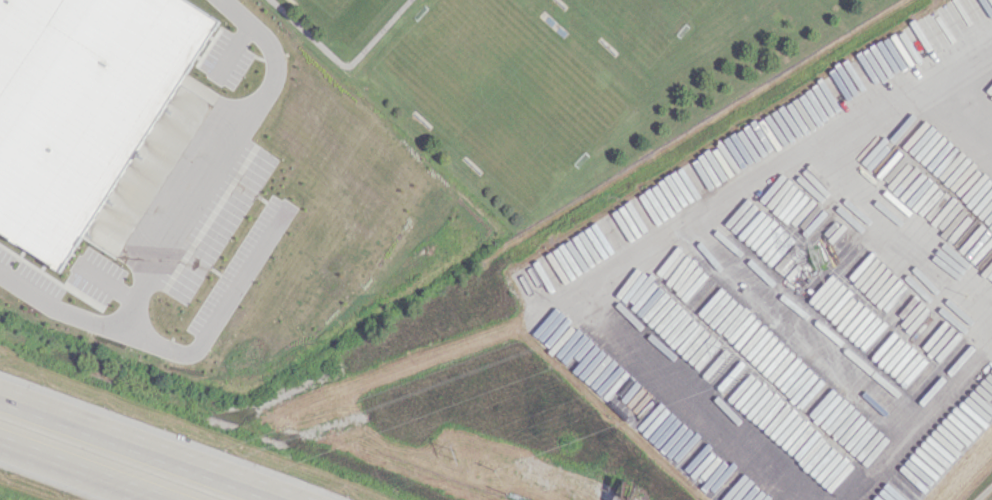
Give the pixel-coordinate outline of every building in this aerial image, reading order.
[(65,266),(113,182),(119,186),(123,180),(114,175),(116,172),(104,172),(98,168),(98,169),(91,169),(92,138),(100,138),(101,122),(108,122),(117,106),(125,110),(125,117),(144,118),(144,122),(141,122),(139,122),(127,121),(127,130),(133,134),(145,134),(218,14),(194,0),(0,0),(0,229),(65,266)] [(109,168),(117,169),(118,156),(110,156),(109,168)] [(82,236),(112,257),(125,238),(108,226),(99,238),(87,230),(82,236)]
